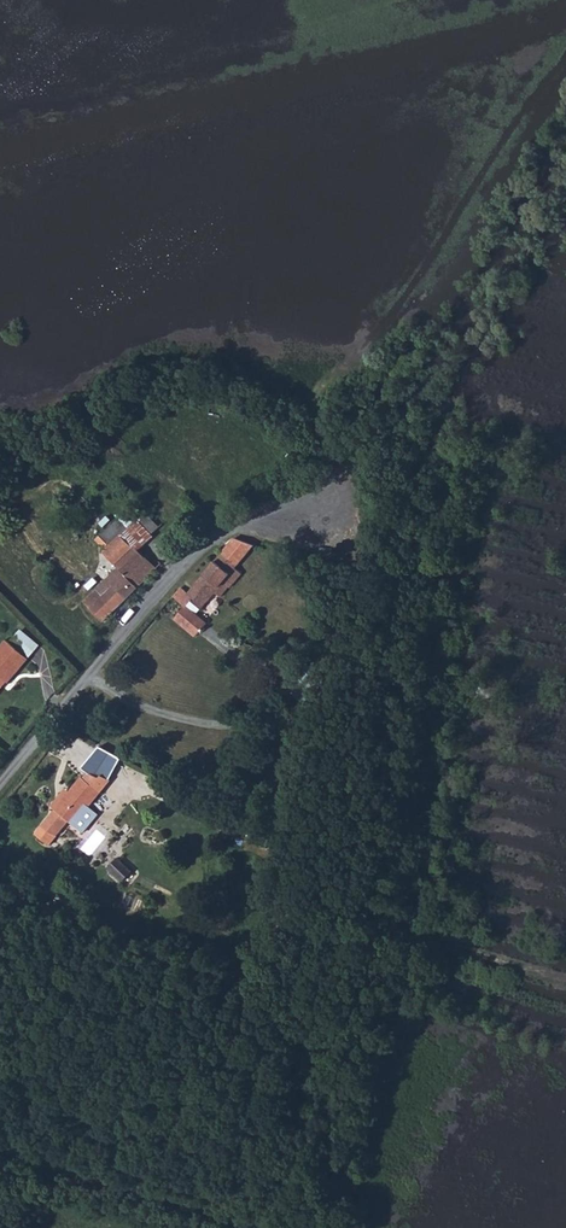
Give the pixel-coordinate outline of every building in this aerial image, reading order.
[(130,514),(120,522),(128,530),(121,535),(132,546),(134,545),(138,551),(152,538),(150,535),(138,522),(130,514)] [(138,522),(150,535),(159,527),(147,515),(138,522)] [(121,535),(128,530),(120,522),(118,520),(108,529),(117,539),(121,535)] [(108,529),(99,537),(108,547),(117,539),(108,529)] [(108,547),(105,550),(101,553),(116,570),(108,578),(114,584),(89,609),(103,623),(136,591),(135,590),(156,570),(145,557),(138,551),(134,545),(132,546),(121,535),(117,539),(108,547)] [(105,550),(108,547),(99,537),(97,540),(105,550)] [(182,587),(174,597),(186,607),(176,620),(197,637),(208,623),(197,614),(215,593),(221,598),(230,587),(232,589),(243,576),(235,570),(254,547),(233,540),(189,594),(182,587)] [(114,584),(108,578),(83,602),(89,609),(114,584)] [(6,683),(8,684),(28,660),(6,641),(0,649),(0,690),(6,683)] [(304,684),(296,695),(309,706),(318,694),(304,684)] [(97,751),(99,747),(84,766),(91,772),(101,777),(103,775),(110,779),(117,766),(99,756),(98,754),(97,751)] [(121,759),(99,747),(97,751),(98,754),(99,756),(117,766),(121,759)] [(85,777),(84,776),(42,824),(50,831),(58,834),(70,820),(83,832),(99,813),(90,806),(111,779),(110,779),(103,775),(101,777),(91,772),(85,777)] [(50,831),(42,824),(37,831),(50,842),(58,834),(50,831)] [(127,881),(135,870),(120,860),(112,871),(127,881)]
